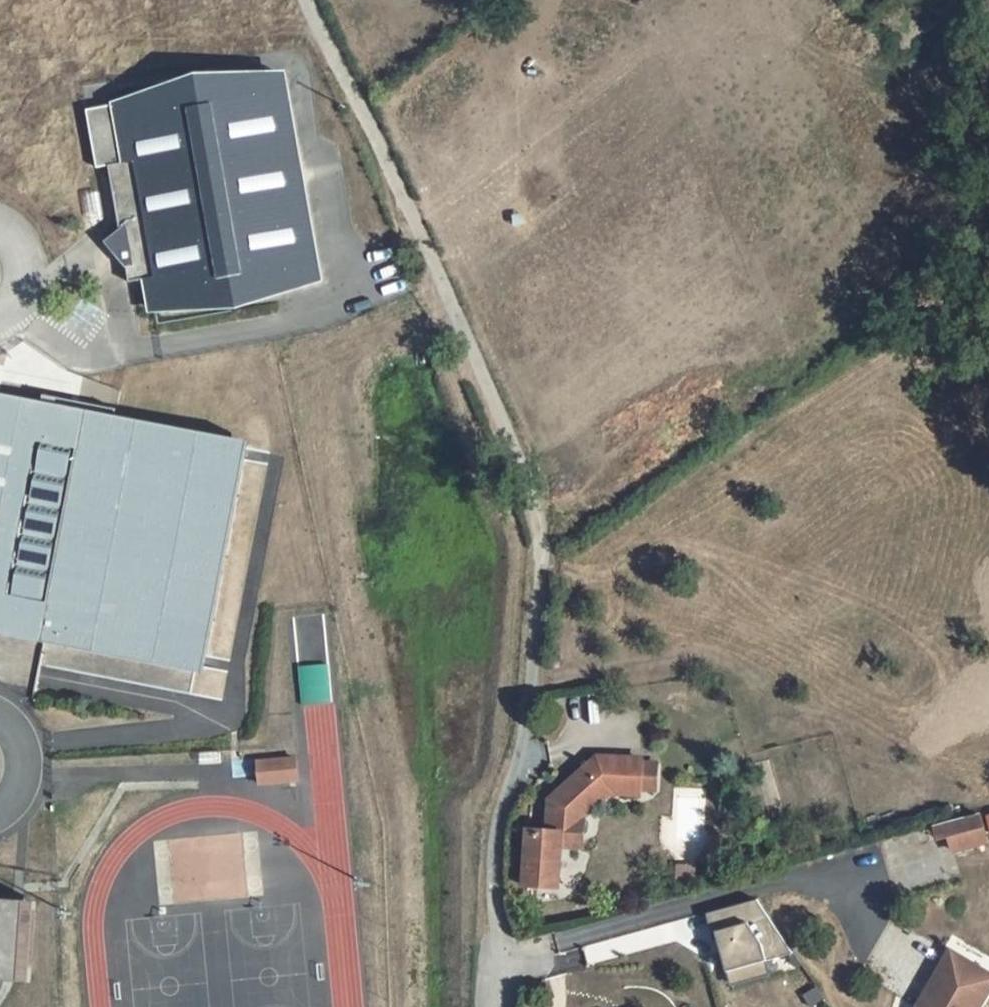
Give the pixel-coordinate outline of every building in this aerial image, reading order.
[(161,304),(327,276),(294,70),(127,98),(136,156),(118,159),(129,225),(117,235),(134,256),(137,276),(155,274),(161,304)] [(43,657),(195,689),(200,666),(247,436),(122,410),(124,403),(50,388),(49,395),(5,386),(0,384),(0,626),(47,635),(43,657)] [(247,436),(200,666),(209,668),(256,438),(247,436)] [(550,814),(556,814),(586,814),(588,799),(609,778),(646,780),(648,744),(599,742),(553,779),(550,814)] [(259,758),(261,779),(301,776),(299,755),(259,758)] [(550,814),(528,812),(524,870),(553,869),(556,814),(550,814)] [(986,841),(978,813),(934,825),(938,839),(949,836),(954,851),(986,841)] [(794,943),(760,889),(713,901),(729,960),(769,950),(794,943)] [(17,975),(32,976),(38,894),(24,893),(1,892),(0,891),(0,973),(17,975)] [(912,1006),(957,1006),(987,954),(949,932),(916,990),(912,1006)] [(769,950),(729,960),(733,975),(773,964),(769,950)] [(988,968),(988,955),(987,954),(957,1006),(968,1006),(988,968)] [(646,998),(613,1006),(648,1006),(646,998)]
